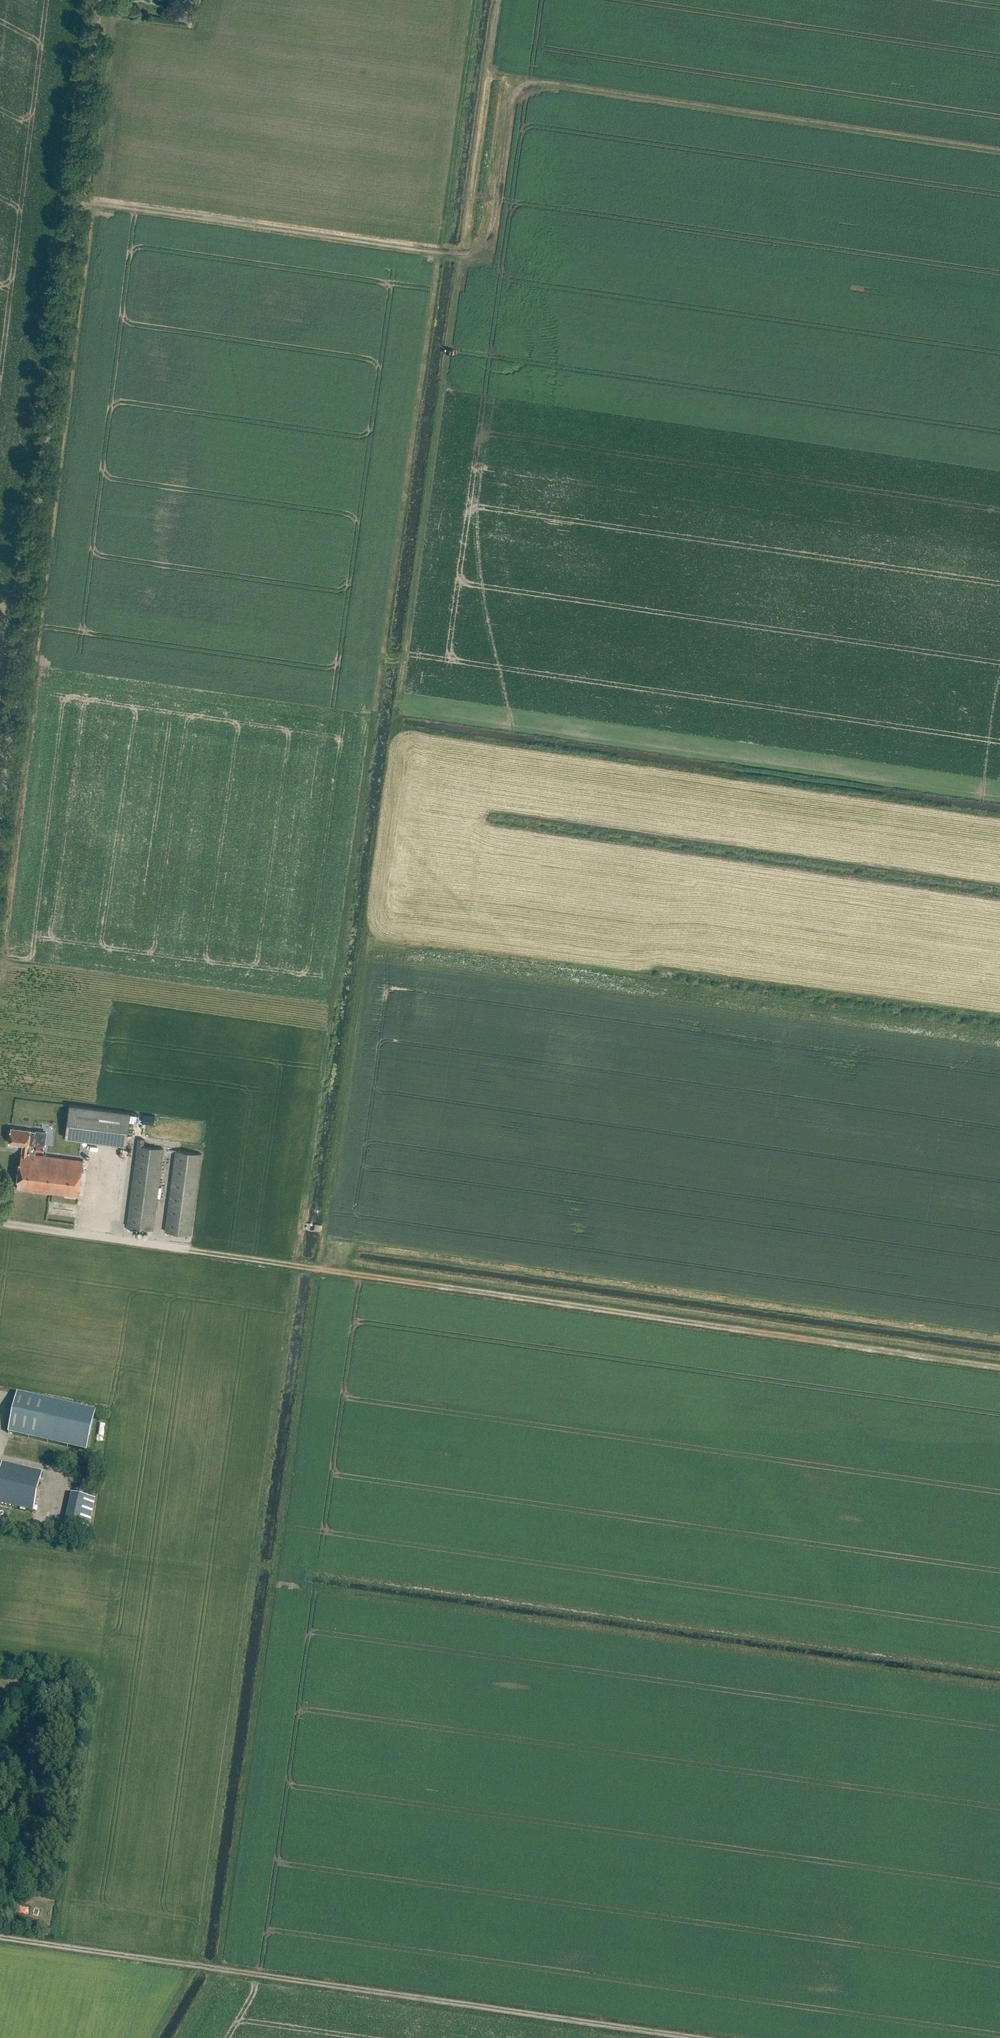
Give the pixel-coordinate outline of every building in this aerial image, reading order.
[(69,1107),(64,1139),(124,1148),(129,1116),(69,1107)] [(20,1154),(16,1189),(77,1198),(82,1163),(26,1155),(29,1132),(10,1129),(8,1144),(22,1146),(21,1154),(20,1154)] [(139,1137),(127,1226),(154,1230),(165,1148),(145,1145),(146,1138),(139,1137)] [(175,1149),(165,1231),(192,1234),(203,1153),(175,1149)] [(16,1395),(8,1434),(86,1452),(95,1413),(16,1395)] [(0,1468),(0,1504),(32,1511),(41,1472),(1,1463),(0,1468)] [(72,1493),(63,1533),(88,1538),(96,1499),(72,1493)]
